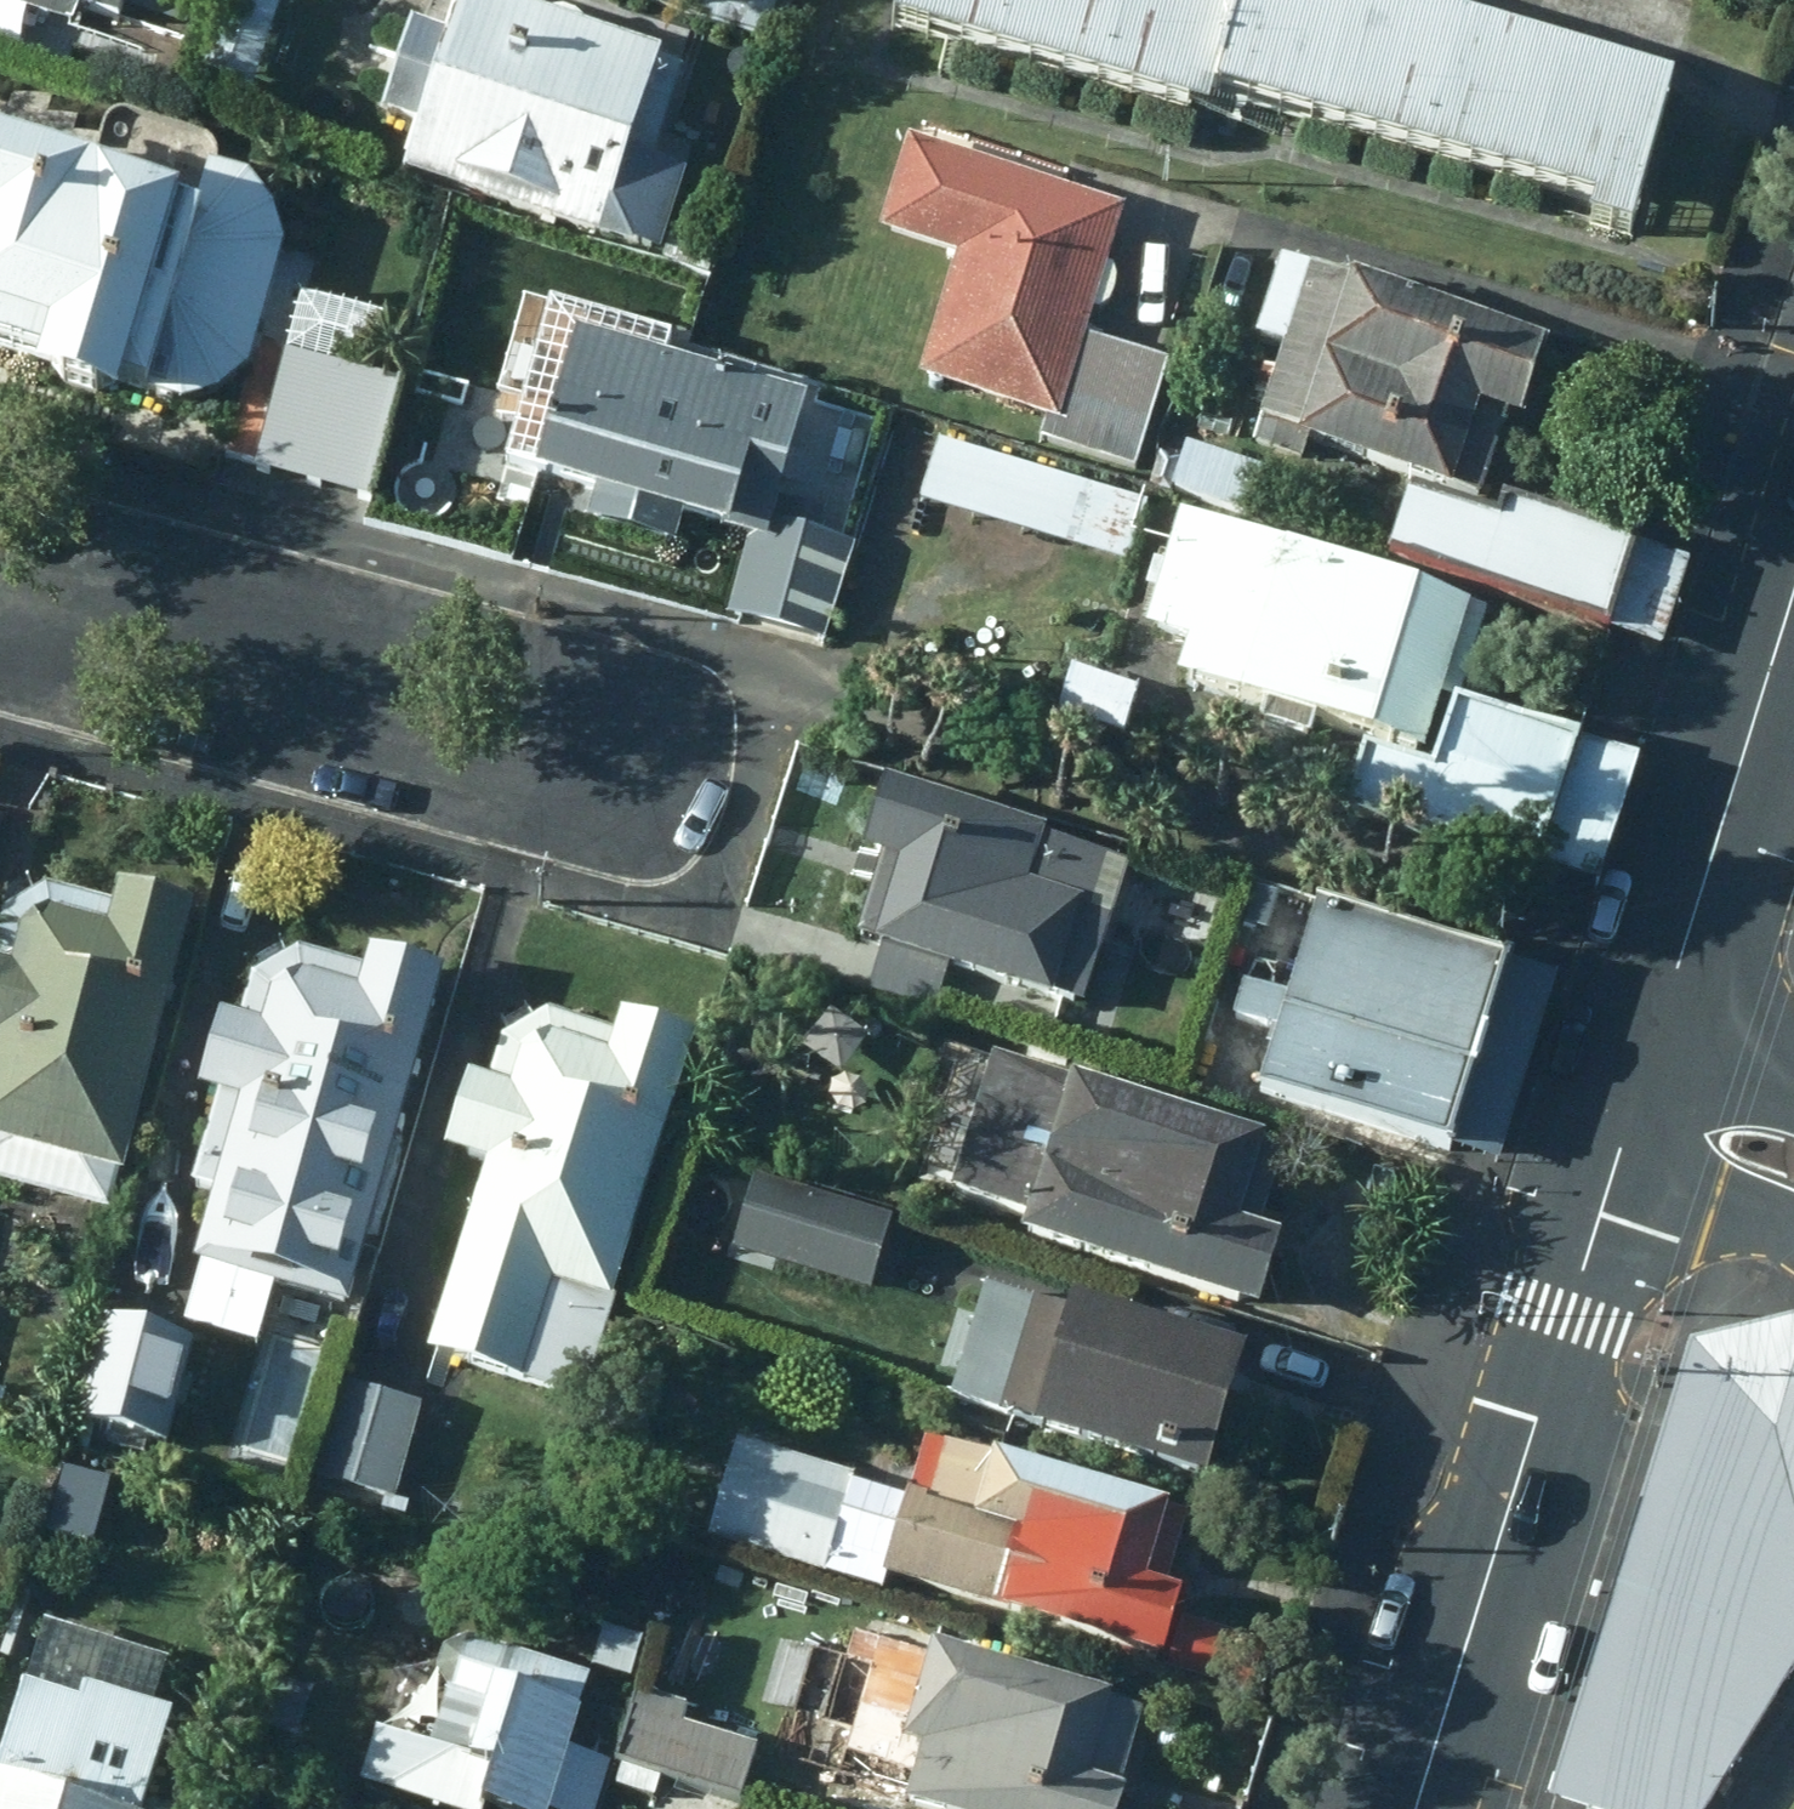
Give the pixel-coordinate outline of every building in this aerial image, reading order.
[(121,0),(0,0),(0,18),(106,52),(121,0)] [(130,16),(187,33),(197,0),(134,0),(130,16)] [(240,0),(222,0),(197,80),(255,97),(279,14),(240,0)] [(1669,97),(1320,0),(897,0),(885,41),(1202,130),(1207,112),(1589,218),(1584,234),(1630,246),(1669,97)] [(651,76),(655,60),(459,1),(445,47),(407,36),(380,127),(416,136),(400,185),(656,263),(680,183),(647,173),(675,84),(651,76)] [(1126,215),(903,144),(871,245),(948,270),(911,387),(1046,430),(1041,445),(1130,473),(1164,366),(1086,341),(1126,215)] [(0,155),(0,360),(39,372),(33,393),(117,418),(122,397),(145,402),(147,399),(177,407),(219,397),(245,370),(282,252),(270,213),(239,178),(209,170),(195,217),(0,155)] [(1520,430),(1544,354),(1276,269),(1251,348),(1280,358),(1248,457),(1305,476),(1311,456),(1477,509),(1504,425),(1520,430)] [(780,504),(803,409),(659,369),(666,346),(548,313),(503,470),(530,478),(526,494),(589,511),(583,533),(670,558),(677,536),(722,550),(702,618),(823,650),(849,556),(812,544),(820,514),(780,504)] [(394,387),(284,358),(255,476),(362,507),(394,387)] [(1113,500),(935,444),(917,507),(1095,560),(1113,500)] [(1243,518),(1259,472),(1189,449),(1174,495),(1243,518)] [(1404,507),(1385,570),(1606,638),(1632,553),(1500,513),(1493,535),(1404,507)] [(1575,743),(1443,703),(1470,614),(1175,526),(1139,647),(1182,660),(1173,692),(1261,718),(1255,740),(1306,755),(1312,735),(1431,770),(1428,780),(1357,759),(1341,815),(1536,873),(1575,743)] [(1683,569),(1632,553),(1606,638),(1658,654),(1683,569)] [(1137,696),(1069,673),(1053,721),(1120,744),(1137,696)] [(1634,760),(1575,743),(1536,873),(1595,891),(1634,760)] [(1127,871),(877,794),(855,864),(874,870),(849,951),(877,960),(865,998),(933,1019),(946,978),(1080,1020),(1127,871)] [(107,1222),(184,924),(111,904),(106,921),(39,903),(0,929),(0,1197),(107,1222)] [(1505,974),(1317,919),(1260,1106),(1448,1162),(1505,974)] [(359,979),(295,965),(247,991),(245,993),(233,1034),(233,1036),(214,1032),(211,1030),(197,1084),(192,1105),(203,1107),(184,1181),(209,1226),(295,1251),(295,1253),(283,1292),(284,1292),(344,1309),(437,990),(361,968),(359,979)] [(1552,988),(1505,974),(1448,1162),(1496,1176),(1552,988)] [(590,1379),(690,1054),(612,1027),(606,1045),(546,1024),(498,1054),(484,1096),(461,1091),(438,1166),(481,1179),(423,1366),(562,1409),(573,1373),(590,1379)] [(1281,1158),(988,1069),(945,1207),(1021,1230),(1014,1253),(1253,1326),(1276,1252),(1254,1245),(1281,1158)] [(868,1299),(889,1228),(748,1188),(728,1259),(868,1299)] [(1200,1504),(1241,1375),(984,1295),(948,1412),(1029,1437),(1025,1450),(1200,1504)] [(163,1464),(191,1349),(95,1322),(65,1439),(163,1464)] [(1555,1808),(1587,1808),(1711,1396),(1788,1372),(1793,1377),(1793,1325),(1688,1352),(1544,1805),(1555,1808)] [(234,1410),(258,1415),(244,1471),(299,1484),(332,1342),(278,1329),(271,1358),(248,1352),(234,1410)] [(1711,1396),(1587,1808),(1713,1808),(1722,1794),(1793,1677),(1793,1377),(1788,1372),(1711,1396)] [(391,1509),(419,1413),(334,1386),(305,1483),(391,1509)] [(1163,1599),(1183,1526),(988,1467),(986,1472),(920,1453),(903,1508),(850,1493),(852,1486),(734,1449),(705,1546),(880,1601),(885,1589),(1160,1673),(1180,1605),(1163,1599)] [(113,1468),(78,1457),(70,1485),(106,1495),(113,1468)] [(1262,1650),(1181,1621),(1164,1675),(1245,1700),(1262,1650)] [(627,1688),(640,1645),(601,1632),(587,1676),(627,1688)] [(849,1637),(818,1735),(841,1742),(835,1762),(910,1785),(903,1808),(1123,1808),(1124,1803),(1116,1801),(1139,1726),(849,1637)] [(169,1722),(152,1717),(166,1669),(96,1647),(76,1710),(18,1693),(0,1752),(0,1808),(142,1808),(169,1722)] [(587,1685),(462,1649),(436,1656),(430,1683),(441,1701),(424,1756),(372,1741),(356,1794),(402,1808),(548,1808),(587,1685)] [(734,1808),(738,1808),(753,1754),(678,1733),(683,1715),(632,1701),(612,1773),(620,1775),(615,1793),(651,1803),(657,1787),(734,1808)]
